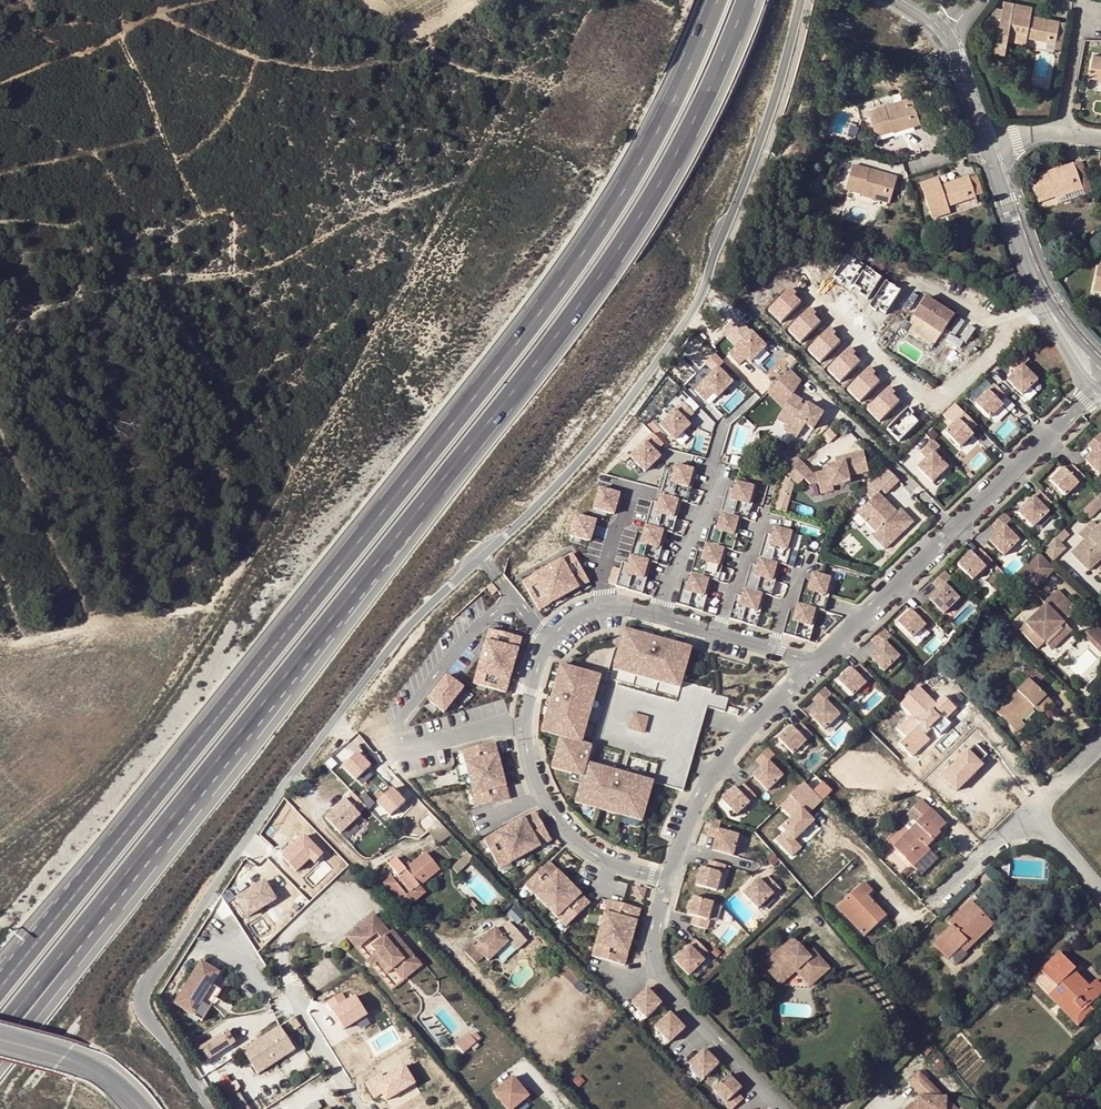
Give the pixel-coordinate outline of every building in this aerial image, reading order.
[(1032,10),(1004,4),(995,53),(1005,56),(1008,41),(1019,43),(1021,37),(1027,38),(1048,42),(1046,52),(1054,54),(1060,22),(1031,17),(1032,10)] [(1094,57),(1091,78),(1100,80),(1100,58),(1094,57)] [(864,116),(866,121),(871,119),(878,137),(894,132),(892,128),(912,122),(914,127),(921,125),(913,100),(905,102),(906,105),(888,111),(887,108),(864,116)] [(905,102),(887,108),(888,111),(906,105),(905,102)] [(894,134),(914,127),(912,122),(892,128),(894,132),(894,134)] [(1082,163),(1074,166),(1081,185),(1054,194),(1055,198),(1056,200),(1082,190),(1085,197),(1093,194),(1082,163)] [(1048,175),(1030,181),(1039,203),(1055,198),(1054,194),(1081,185),(1074,166),(1066,168),(1067,171),(1049,177),(1048,175)] [(847,191),(864,196),(865,192),(892,200),(898,180),(890,178),(889,181),(870,175),(871,172),(854,167),(847,191)] [(1066,168),(1048,175),(1049,177),(1067,171),(1066,168)] [(890,178),(871,172),(870,175),(889,181),(890,178)] [(922,187),(933,220),(945,216),(942,210),(949,208),(976,199),(969,178),(942,188),(939,181),(922,187)] [(891,206),(892,200),(865,192),(864,196),(863,198),(891,206)] [(942,210),(945,216),(951,214),(949,208),(942,210)] [(914,313),(942,331),(954,312),(948,308),(941,304),(926,294),(914,313)] [(753,331),(729,353),(739,363),(747,355),(753,361),(768,347),(753,331)] [(949,342),(936,359),(951,369),(963,352),(949,342)] [(1024,395),(1036,383),(1031,379),(1038,372),(1028,362),(1009,381),(1024,395)] [(732,383),(717,367),(694,389),(703,398),(711,390),(717,397),(732,383)] [(779,404),(802,382),(791,370),(768,393),(779,404)] [(989,420),(1002,408),(998,403),(1006,396),(995,385),(975,404),(989,420)] [(784,432),(799,441),(806,429),(814,433),(825,413),(792,395),(779,419),(788,424),(784,432)] [(684,401),(660,424),(675,439),(690,424),(686,420),(694,412),(684,401)] [(975,439),(969,432),(976,426),(966,415),(947,433),(963,450),(975,439)] [(1100,479),(1100,433),(1090,443),(1096,450),(1084,461),(1100,480),(1100,479)] [(653,434),(629,456),(644,471),(659,457),(655,453),(663,445),(653,434)] [(935,484),(950,471),(934,454),(940,449),(934,443),(914,461),(935,484)] [(827,473),(816,475),(818,485),(820,493),(851,486),(849,478),(870,473),(865,451),(841,456),(842,464),(826,467),(827,473)] [(816,475),(799,458),(785,471),(801,489),(818,485),(816,475)] [(689,499),(697,467),(672,461),(662,501),(654,500),(640,555),(669,562),(672,551),(662,549),(667,528),(674,530),(682,497),(689,499)] [(1048,485),(1066,504),(1089,482),(1074,467),(1067,473),(1064,469),(1048,485)] [(883,556),(919,524),(904,508),(898,513),(885,497),(900,484),(889,471),(866,492),(873,500),(860,511),(878,532),(869,540),(883,556)] [(739,518),(748,520),(756,486),(736,481),(733,491),(727,489),(721,513),(739,518)] [(617,493),(597,488),(592,509),(612,514),(617,493)] [(1083,511),(1091,520),(1100,510),(1100,493),(1083,511)] [(1018,515),(1033,532),(1050,516),(1044,510),(1049,505),(1040,495),(1018,515)] [(682,500),(679,516),(693,519),(697,504),(682,500)] [(725,548),(732,549),(739,518),(721,513),(719,520),(713,519),(707,544),(725,548)] [(1005,557),(1020,543),(1006,528),(1013,522),(1005,514),(993,525),(999,531),(989,540),(1005,557)] [(574,516),(569,536),(589,541),(595,521),(574,516)] [(1083,541),(1097,528),(1091,522),(1077,535),(1083,541)] [(1097,528),(1083,541),(1071,554),(1089,571),(1100,559),(1100,524),(1097,528)] [(779,564),(786,566),(796,531),(775,525),(772,536),(766,534),(759,558),(779,564)] [(1069,535),(1064,529),(1043,549),(1054,560),(1064,550),(1059,544),(1069,535)] [(725,548),(707,544),(706,550),(697,548),(692,573),(719,579),(725,548)] [(975,584),(996,563),(981,549),(974,556),(968,551),(955,564),(975,584)] [(572,553),(523,582),(539,610),(588,582),(572,553)] [(626,573),(646,579),(652,559),(632,553),(626,573)] [(763,594),(771,595),(779,564),(759,558),(758,566),(751,564),(744,589),(763,594)] [(1042,581),(1027,565),(1017,575),(1032,590),(1042,581)] [(809,580),(804,578),(797,603),(819,609),(827,611),(836,578),(812,571),(809,580)] [(676,604),(703,612),(713,579),(692,573),(690,583),(683,581),(676,604)] [(944,624),(964,606),(947,587),(952,583),(945,575),(933,585),(937,589),(924,600),(944,624)] [(1017,575),(1011,580),(1026,596),(1032,590),(1017,575)] [(729,619),(755,625),(763,594),(744,589),(743,595),(736,593),(729,619)] [(1071,604),(1066,599),(1057,590),(1043,604),(1044,605),(1019,630),(1037,649),(1043,643),(1063,623),(1071,616),(1070,615),(1065,610),(1071,604)] [(794,611),(788,610),(782,634),(811,642),(819,609),(797,603),(794,611)] [(1071,604),(1065,610),(1070,615),(1076,609),(1071,604)] [(917,643),(935,626),(920,610),(916,614),(909,608),(896,621),(917,643)] [(1068,628),(1063,623),(1043,643),(1048,648),(1068,628)] [(1085,633),(1100,649),(1100,638),(1090,627),(1085,633)] [(611,670),(678,690),(691,647),(623,628),(611,670)] [(1048,648),(1051,651),(1071,631),(1068,628),(1048,648)] [(490,630),(475,684),(506,693),(521,639),(490,630)] [(884,679),(906,660),(883,634),(876,640),(882,646),(867,660),(884,679)] [(1046,675),(1037,665),(1032,661),(1024,669),(1031,676),(1037,683),(1046,675)] [(558,740),(584,746),(603,676),(559,664),(540,734),(558,740)] [(853,699),(874,680),(862,666),(856,671),(852,667),(837,681),(853,699)] [(1028,678),(1031,676),(1024,669),(1023,667),(1018,671),(1027,680),(1028,678)] [(446,672),(426,697),(444,711),(464,686),(446,672)] [(1050,700),(1028,678),(1027,680),(996,712),(1017,733),(1024,726),(1020,721),(1033,709),(1037,712),(1050,700)] [(899,744),(908,754),(926,736),(924,734),(930,728),(932,730),(938,736),(950,724),(949,723),(945,719),(956,709),(943,696),(936,704),(918,686),(900,704),(911,716),(897,729),(906,738),(899,744)] [(822,731),(839,715),(825,699),(831,694),(825,687),(813,699),(818,705),(807,715),(822,731)] [(1050,700),(1037,712),(1039,715),(1052,702),(1050,700)] [(728,708),(727,714),(737,716),(738,711),(728,708)] [(945,719),(949,723),(960,713),(956,709),(945,719)] [(644,733),(649,716),(632,712),(627,729),(644,733)] [(793,756),(814,739),(802,725),(795,730),(791,725),(777,736),(793,756)] [(924,734),(926,736),(932,730),(930,728),(924,734)] [(926,736),(908,754),(913,757),(930,740),(926,736)] [(584,746),(558,740),(551,772),(583,780),(587,763),(590,747),(584,746)] [(494,744),(462,752),(477,809),(509,800),(494,744)] [(769,792),(786,776),(771,760),(776,755),(769,747),(758,757),(766,766),(754,777),(769,792)] [(357,753),(343,766),(356,780),(370,767),(357,753)] [(587,763),(583,780),(574,805),(641,824),(653,781),(587,763)] [(824,828),(811,814),(835,791),(825,780),(815,790),(807,781),(781,805),(793,817),(782,827),(786,830),(775,840),(792,858),(824,828)] [(738,815),(757,798),(743,783),(737,789),(734,785),(721,797),(738,815)] [(392,790),(377,803),(390,817),(405,803),(392,790)] [(350,792),(324,817),(339,832),(365,807),(350,792)] [(913,867),(930,850),(927,847),(940,833),(938,831),(945,824),(930,809),(915,824),(905,834),(893,847),(913,867)] [(484,841),(500,870),(551,842),(535,813),(484,841)] [(905,834),(915,824),(907,817),(897,826),(905,834)] [(735,858),(741,835),(720,830),(722,821),(709,818),(705,834),(713,836),(709,852),(735,858)] [(440,822),(428,832),(439,845),(452,835),(440,822)] [(304,830),(280,854),(296,870),(309,857),(315,862),(326,852),(304,830)] [(938,859),(930,850),(913,867),(921,875),(938,859)] [(396,857),(388,864),(397,875),(393,879),(391,877),(383,884),(390,892),(391,891),(396,896),(394,898),(404,909),(416,898),(412,892),(439,869),(425,852),(406,869),(396,857)] [(468,852),(464,855),(470,861),(473,858),(468,852)] [(470,861),(464,855),(451,867),(458,874),(471,862),(470,861)] [(549,863),(524,886),(563,926),(587,904),(549,863)] [(717,893),(722,875),(700,868),(695,886),(717,893)] [(758,911),(780,890),(768,879),(764,883),(759,878),(742,895),(758,911)] [(264,882),(237,899),(249,917),(275,900),(264,882)] [(869,925),(882,913),(867,896),(872,892),(863,883),(837,907),(864,936),(872,929),(869,925)] [(714,903),(692,897),(687,915),(694,916),(692,925),(707,929),(714,903)] [(981,928),(985,932),(993,925),(971,901),(948,923),(951,926),(932,945),(947,960),(948,959),(981,928)] [(608,902),(593,958),(625,967),(640,910),(608,902)] [(389,931),(374,913),(360,926),(370,938),(377,932),(382,938),(372,946),(377,951),(382,956),(378,960),(388,972),(394,967),(404,959),(406,960),(414,954),(392,929),(389,931)] [(885,916),(882,913),(869,925),(872,929),(885,916)] [(347,936),(358,949),(370,938),(360,926),(347,936)] [(476,947),(473,944),(465,951),(477,963),(484,956),(489,961),(509,942),(495,928),(476,947)] [(964,953),(985,932),(981,928),(948,959),(953,965),(956,965),(966,956),(964,953)] [(763,964),(778,981),(792,968),(796,972),(802,967),(815,981),(830,969),(813,949),(806,955),(793,938),(763,964)] [(707,952),(697,939),(674,957),(688,975),(704,963),(700,957),(707,952)] [(377,951),(367,959),(372,965),(378,960),(382,956),(377,951)] [(1095,980),(1089,986),(1085,990),(1069,974),(1073,971),(1074,969),(1059,952),(1033,978),(1049,994),(1048,996),(1056,1004),(1061,999),(1067,1005),(1062,1010),(1077,1026),(1093,1010),(1089,1006),(1093,1002),(1100,994),(1100,987),(1095,980)] [(404,959),(394,967),(404,978),(422,963),(414,954),(406,960),(404,959)] [(201,962),(175,1005),(203,1022),(222,991),(212,985),(219,973),(201,962)] [(796,972),(809,987),(815,981),(802,967),(796,972)] [(796,972),(792,968),(778,981),(781,985),(796,972)] [(1089,986),(1073,971),(1069,974),(1085,990),(1089,986)] [(648,1018),(665,1002),(650,986),(633,1002),(648,1018)] [(342,993),(327,1002),(344,1029),(367,1015),(355,997),(347,1002),(342,993)] [(1056,1004),(1062,1010),(1067,1005),(1061,999),(1056,1004)] [(1097,1006),(1093,1002),(1089,1006),(1093,1010),(1097,1006)] [(673,1011),(656,1027),(671,1043),(688,1027),(673,1011)] [(280,1026),(242,1050),(257,1073),(294,1050),(280,1026)] [(225,1031),(197,1048),(205,1060),(232,1043),(225,1031)] [(1100,1042),(1100,1033),(1093,1041),(1097,1046),(1100,1042)] [(472,1035),(461,1044),(467,1051),(478,1042),(472,1035)] [(707,1079),(723,1063),(707,1047),(691,1062),(707,1079)] [(382,1074),(366,1084),(374,1098),(382,1093),(387,1101),(416,1084),(405,1066),(384,1078),(382,1074)] [(906,1108),(955,1108),(951,1104),(944,1104),(945,1097),(941,1097),(941,1094),(919,1072),(909,1083),(918,1093),(918,1096),(917,1103),(914,1103),(912,1103),(906,1108)] [(744,1100),(737,1092),(741,1088),(729,1075),(710,1094),(725,1108),(735,1108),(744,1100)] [(495,1096),(506,1108),(518,1108),(530,1099),(514,1080),(495,1096)] [(239,1093),(224,1103),(227,1108),(249,1108),(239,1093)] [(1043,1108),(1035,1100),(1025,1108),(1041,1108),(1043,1108)]
